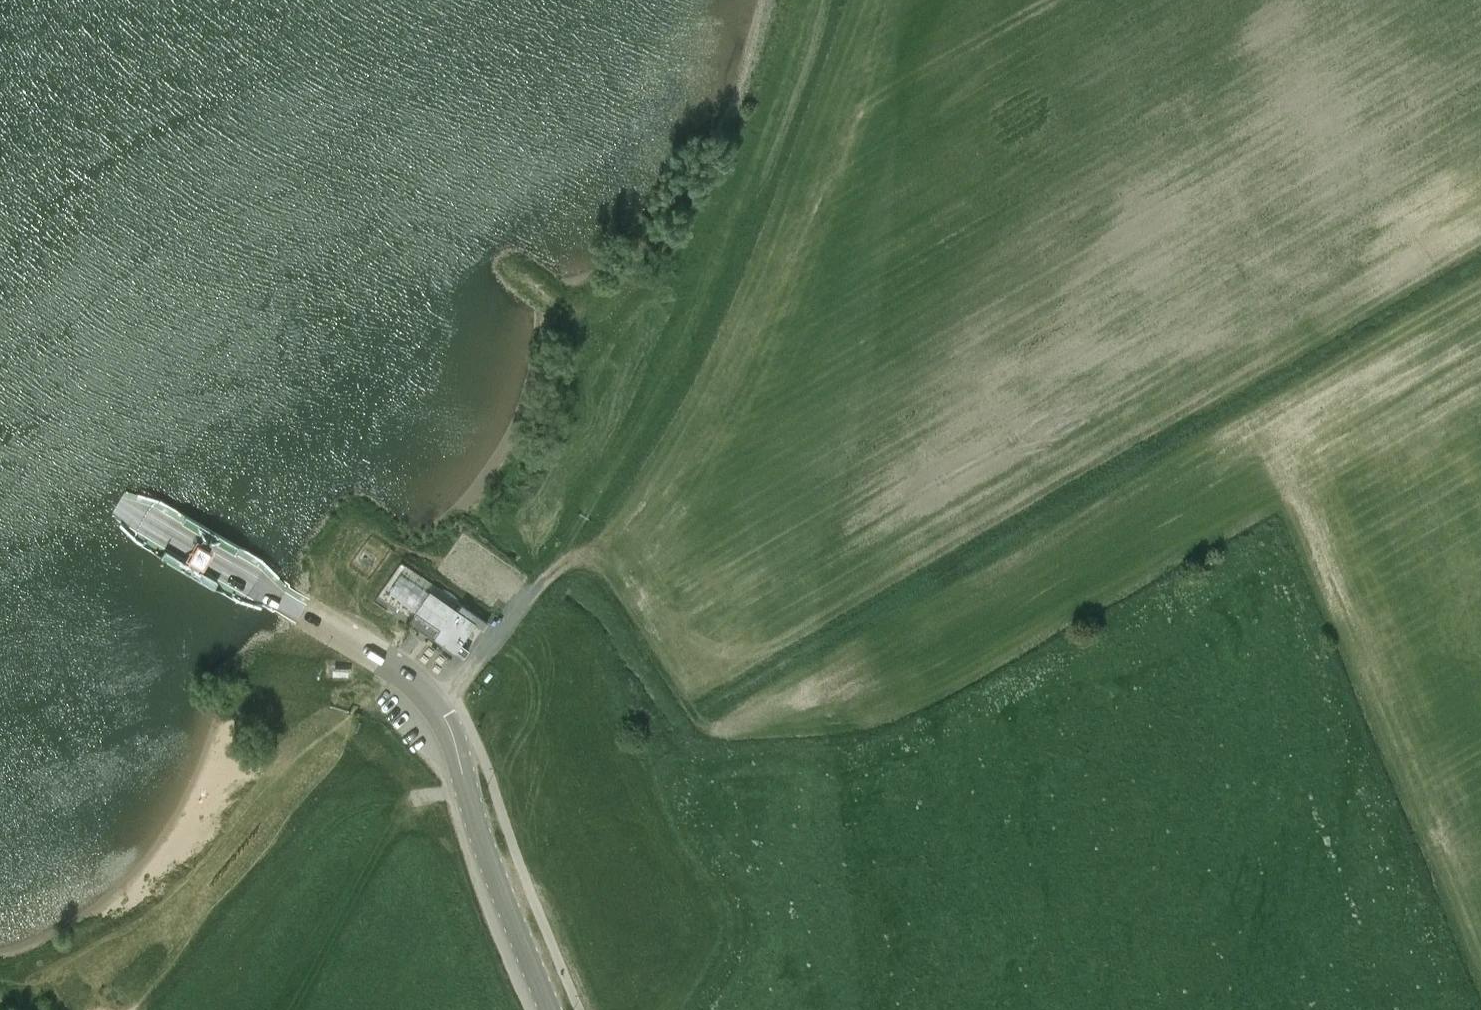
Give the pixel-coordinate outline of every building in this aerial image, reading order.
[(458,609),(430,589),(414,612),(439,630),(434,636),(455,651),(475,623),(483,628),(487,622),(461,604),(458,609)]
